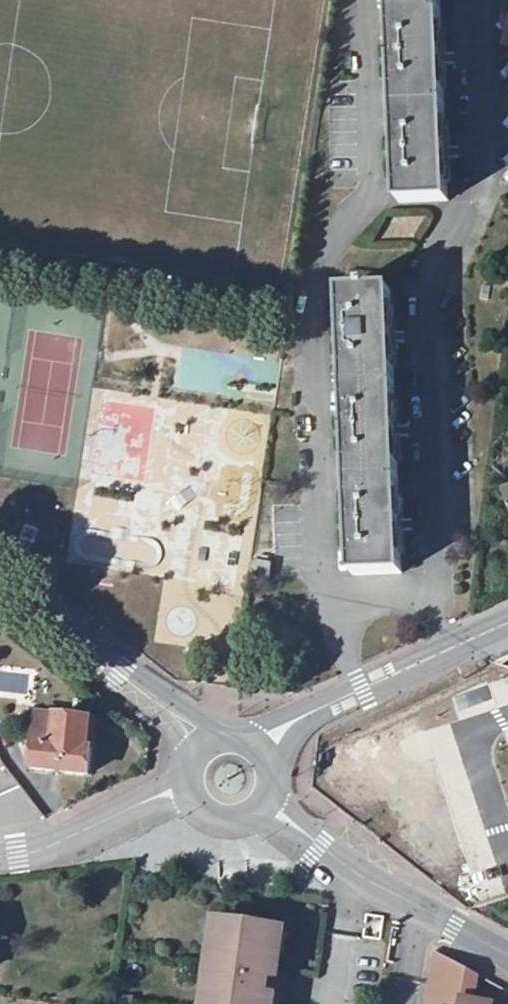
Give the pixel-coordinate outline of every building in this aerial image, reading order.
[(400,203),(449,201),(441,0),(391,0),(400,203)] [(342,293),(353,576),(402,573),(391,292),(342,293)] [(157,370),(154,389),(167,391),(170,372),(157,370)] [(290,394),(281,393),(279,406),(289,406),(290,394)] [(255,562),(253,577),(270,580),(272,565),(255,562)] [(35,670),(0,667),(0,697),(33,699),(35,670)] [(89,735),(90,722),(38,716),(32,770),(89,776),(93,740),(89,735)] [(226,919),(223,952),(216,952),(210,1003),(273,1003),(274,1000),(288,1001),(291,974),(278,972),(281,945),(275,944),(277,924),(226,919)] [(462,1001),(475,1003),(480,978),(434,953),(425,1003),(461,1003),(462,1001)]
